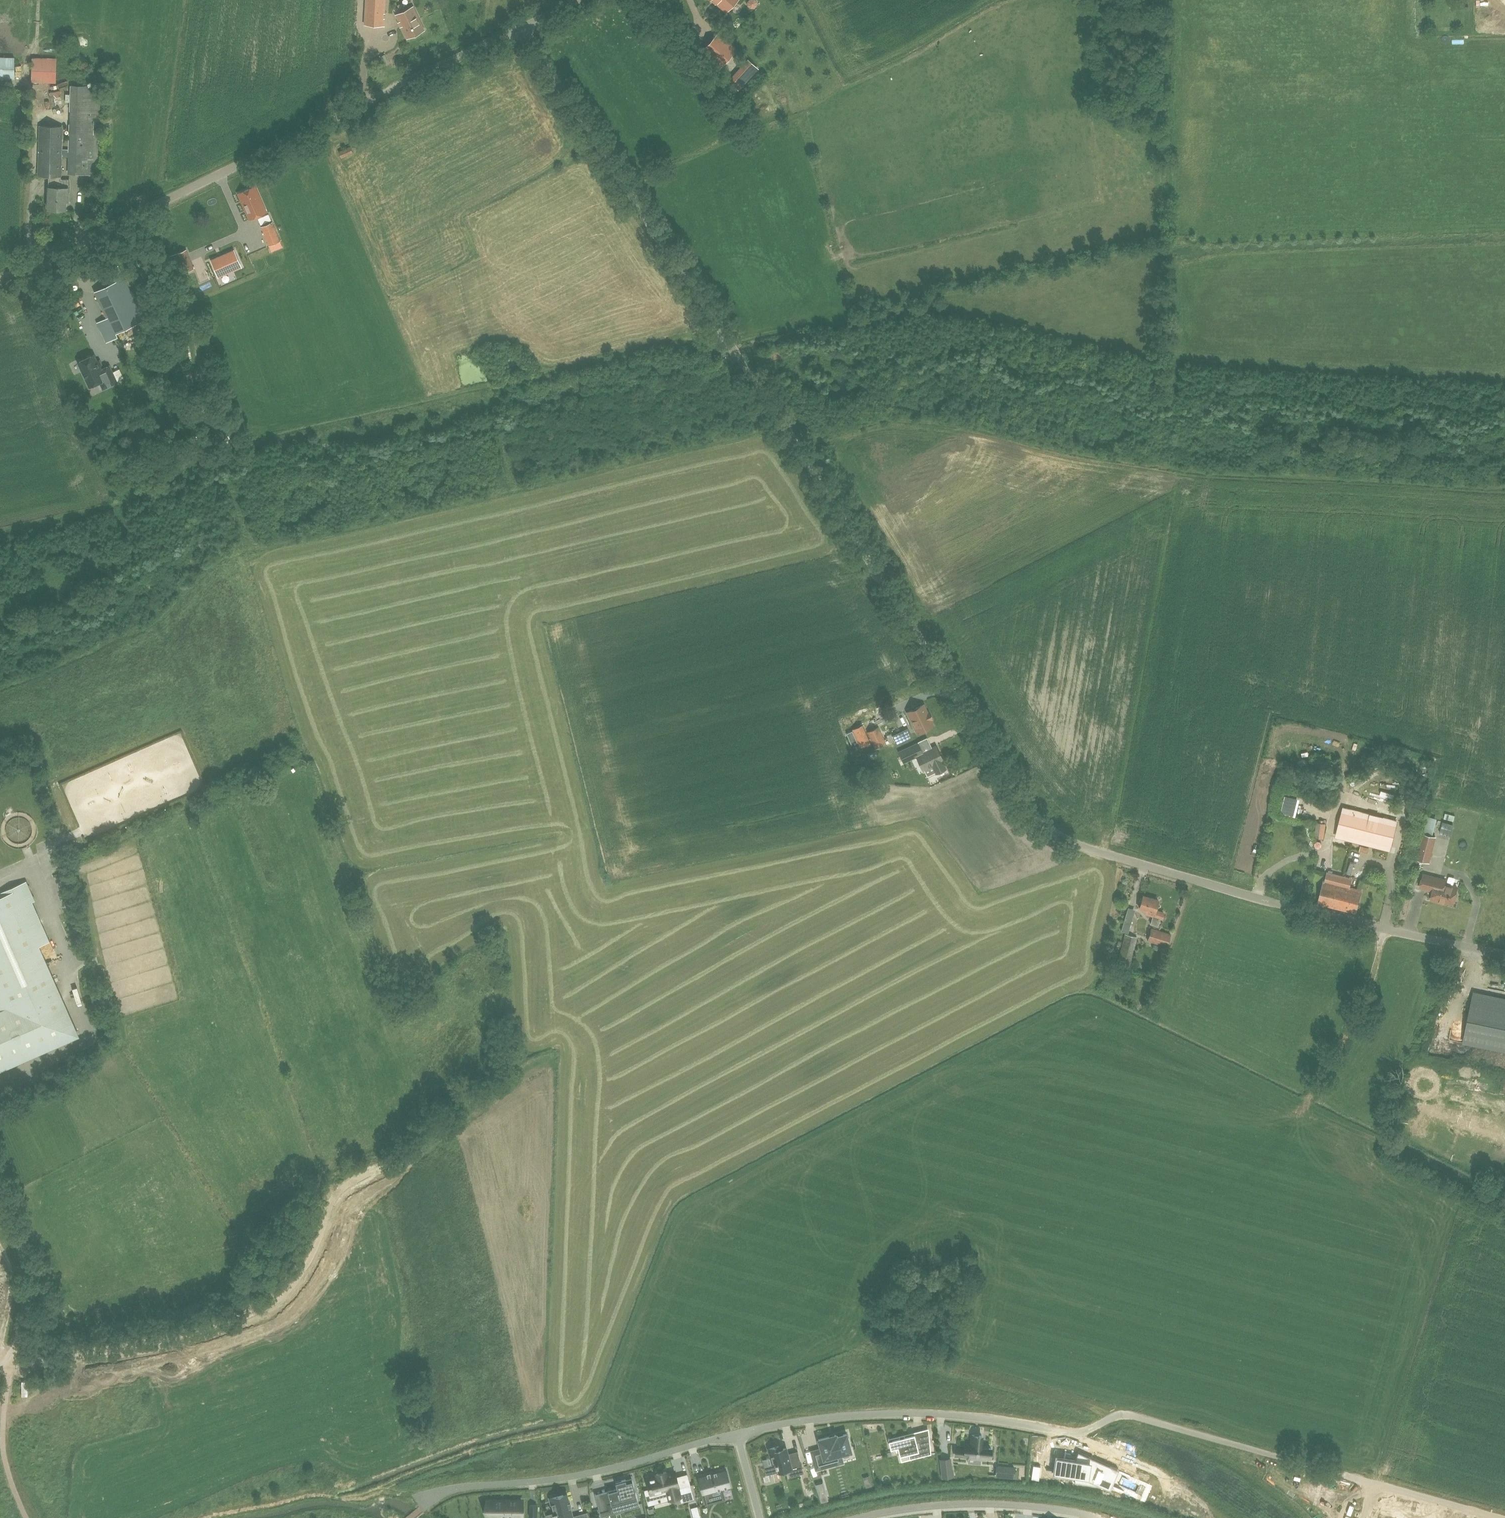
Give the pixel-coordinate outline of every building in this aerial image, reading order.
[(384,13),(385,0),(366,0),(364,24),(383,25),(384,18),(383,18),(383,13),(384,13)] [(736,0),(714,0),(726,11),(736,0)] [(413,6),(396,14),(407,38),(424,29),(413,6)] [(721,66),(737,49),(719,32),(703,50),(721,66)] [(17,58),(0,58),(0,80),(17,80),(17,58)] [(32,58),(31,82),(56,83),(57,59),(32,58)] [(728,80),(739,90),(758,70),(747,59),(728,80)] [(98,133),(94,133),(94,120),(100,121),(101,86),(70,85),(69,132),(68,174),(96,175),(98,133)] [(63,106),(60,91),(49,92),(52,108),(63,106)] [(48,210),(65,210),(66,201),(67,201),(68,180),(60,180),(62,127),(40,126),(38,176),(49,176),(48,210)] [(341,158),(353,153),(350,146),(338,151),(341,158)] [(255,186),(238,193),(249,218),(266,211),(255,186)] [(281,241),(273,222),(261,227),(269,246),(281,241)] [(194,269),(188,254),(186,250),(173,255),(181,274),(194,269)] [(234,257),(212,266),(216,277),(238,269),(234,257)] [(95,292),(108,319),(98,324),(106,341),(117,336),(115,332),(143,319),(119,268),(108,273),(113,284),(95,292)] [(90,386),(99,382),(103,389),(109,386),(117,382),(109,366),(103,368),(102,365),(99,360),(97,361),(93,355),(91,356),(90,355),(87,356),(87,358),(78,362),(90,386)] [(933,725),(923,705),(908,712),(917,733),(933,725)] [(941,760),(943,759),(936,745),(922,752),(907,721),(886,731),(898,756),(913,748),(923,769),(932,765),(936,773),(945,768),(941,760)] [(871,745),(863,726),(853,731),(861,750),(871,745)] [(879,726),(877,726),(867,731),(875,749),(886,744),(879,726)] [(852,731),(846,733),(851,744),(857,742),(852,731)] [(1390,849),(1397,820),(1344,808),(1338,836),(1390,849)] [(1325,825),(1317,824),(1315,836),(1323,837),(1325,825)] [(1433,836),(1424,834),(1423,834),(1420,846),(1417,859),(1429,862),(1432,849),(1435,837),(1433,836)] [(1326,872),(1324,881),(1318,903),(1355,912),(1361,891),(1345,887),(1347,878),(1326,872)] [(1445,880),(1440,879),(1423,874),(1420,887),(1434,891),(1431,899),(1446,903),(1446,901),(1453,903),(1453,902),(1456,900),(1457,896),(1456,893),(1457,889),(1451,887),(1451,886),(1444,884),(1445,880)] [(0,898),(0,1008),(2,1012),(0,1012),(0,1069),(53,1045),(43,1022),(67,1012),(20,906),(33,901),(24,882),(0,893),(0,896),(1,898),(0,898)] [(1162,918),(1163,913),(1155,910),(1158,900),(1143,895),(1139,908),(1146,910),(1145,913),(1153,915),(1150,923),(1157,926),(1160,917),(1162,918)] [(1128,933),(1130,925),(1123,923),(1121,931),(1128,933)] [(1152,928),(1148,941),(1166,946),(1170,934),(1152,928)] [(1130,968),(1138,937),(1125,934),(1117,965),(1130,968)] [(1472,1002),(1464,1042),(1504,1051),(1504,1009),(1472,1002)] [(892,1440),(890,1440),(889,1438),(888,1438),(890,1448),(895,1447),(897,1446),(900,1455),(923,1449),(924,1455),(931,1453),(931,1451),(929,1437),(916,1440),(915,1436),(914,1433),(909,1435),(909,1434),(904,1436),(892,1439),(892,1440)] [(830,1457),(851,1451),(846,1434),(836,1436),(836,1434),(818,1439),(822,1453),(813,1455),(816,1469),(832,1464),(830,1457)] [(972,1434),(971,1443),(965,1443),(965,1449),(956,1448),(955,1455),(990,1458),(991,1448),(981,1447),(982,1435),(972,1434)] [(768,1448),(769,1451),(772,1464),(775,1463),(776,1466),(777,1466),(779,1471),(787,1469),(789,1476),(796,1475),(804,1473),(798,1451),(788,1453),(786,1447),(783,1448),(783,1449),(780,1449),(779,1445),(772,1447),(768,1448)] [(1055,1457),(1053,1471),(1062,1472),(1077,1475),(1076,1483),(1110,1488),(1111,1485),(1104,1482),(1106,1479),(1106,1478),(1113,1482),(1118,1472),(1118,1471),(1092,1459),(1091,1461),(1088,1459),(1088,1457),(1078,1453),(1075,1460),(1064,1458),(1055,1457)] [(943,1477),(952,1476),(950,1458),(941,1459),(943,1477)] [(873,1465),(876,1480),(884,1478),(881,1463),(873,1465)] [(1040,1467),(1033,1466),(1031,1479),(1038,1480),(1040,1467)] [(706,1504),(713,1502),(711,1492),(721,1489),(730,1487),(726,1472),(725,1468),(717,1470),(710,1472),(709,1472),(707,1473),(707,1472),(707,1473),(698,1475),(706,1504)] [(1004,1476),(1014,1477),(1014,1470),(1005,1469),(1004,1476)] [(657,1476),(648,1478),(652,1496),(667,1492),(669,1499),(680,1496),(681,1502),(694,1498),(690,1485),(678,1488),(674,1471),(666,1473),(666,1471),(656,1474),(657,1476)] [(639,1506),(636,1492),(635,1492),(634,1487),(634,1486),(632,1480),(631,1480),(631,1481),(629,1482),(626,1482),(626,1479),(615,1482),(617,1488),(608,1491),(610,1500),(597,1503),(600,1513),(601,1513),(601,1512),(610,1510),(609,1504),(624,1500),(624,1501),(625,1505),(626,1508),(626,1509),(634,1506),(635,1507),(639,1506)] [(823,1482),(815,1485),(820,1502),(828,1499),(823,1482)] [(565,1492),(565,1493),(552,1497),(553,1503),(552,1503),(554,1512),(552,1512),(552,1513),(554,1513),(554,1514),(555,1514),(556,1517),(573,1517),(570,1507),(571,1506),(569,1502),(570,1502),(570,1501),(568,1502),(565,1492)] [(522,1501),(494,1500),(494,1516),(522,1517),(522,1501)] [(691,1508),(694,1517),(695,1517),(699,1517),(700,1517),(697,1506),(691,1508)]
